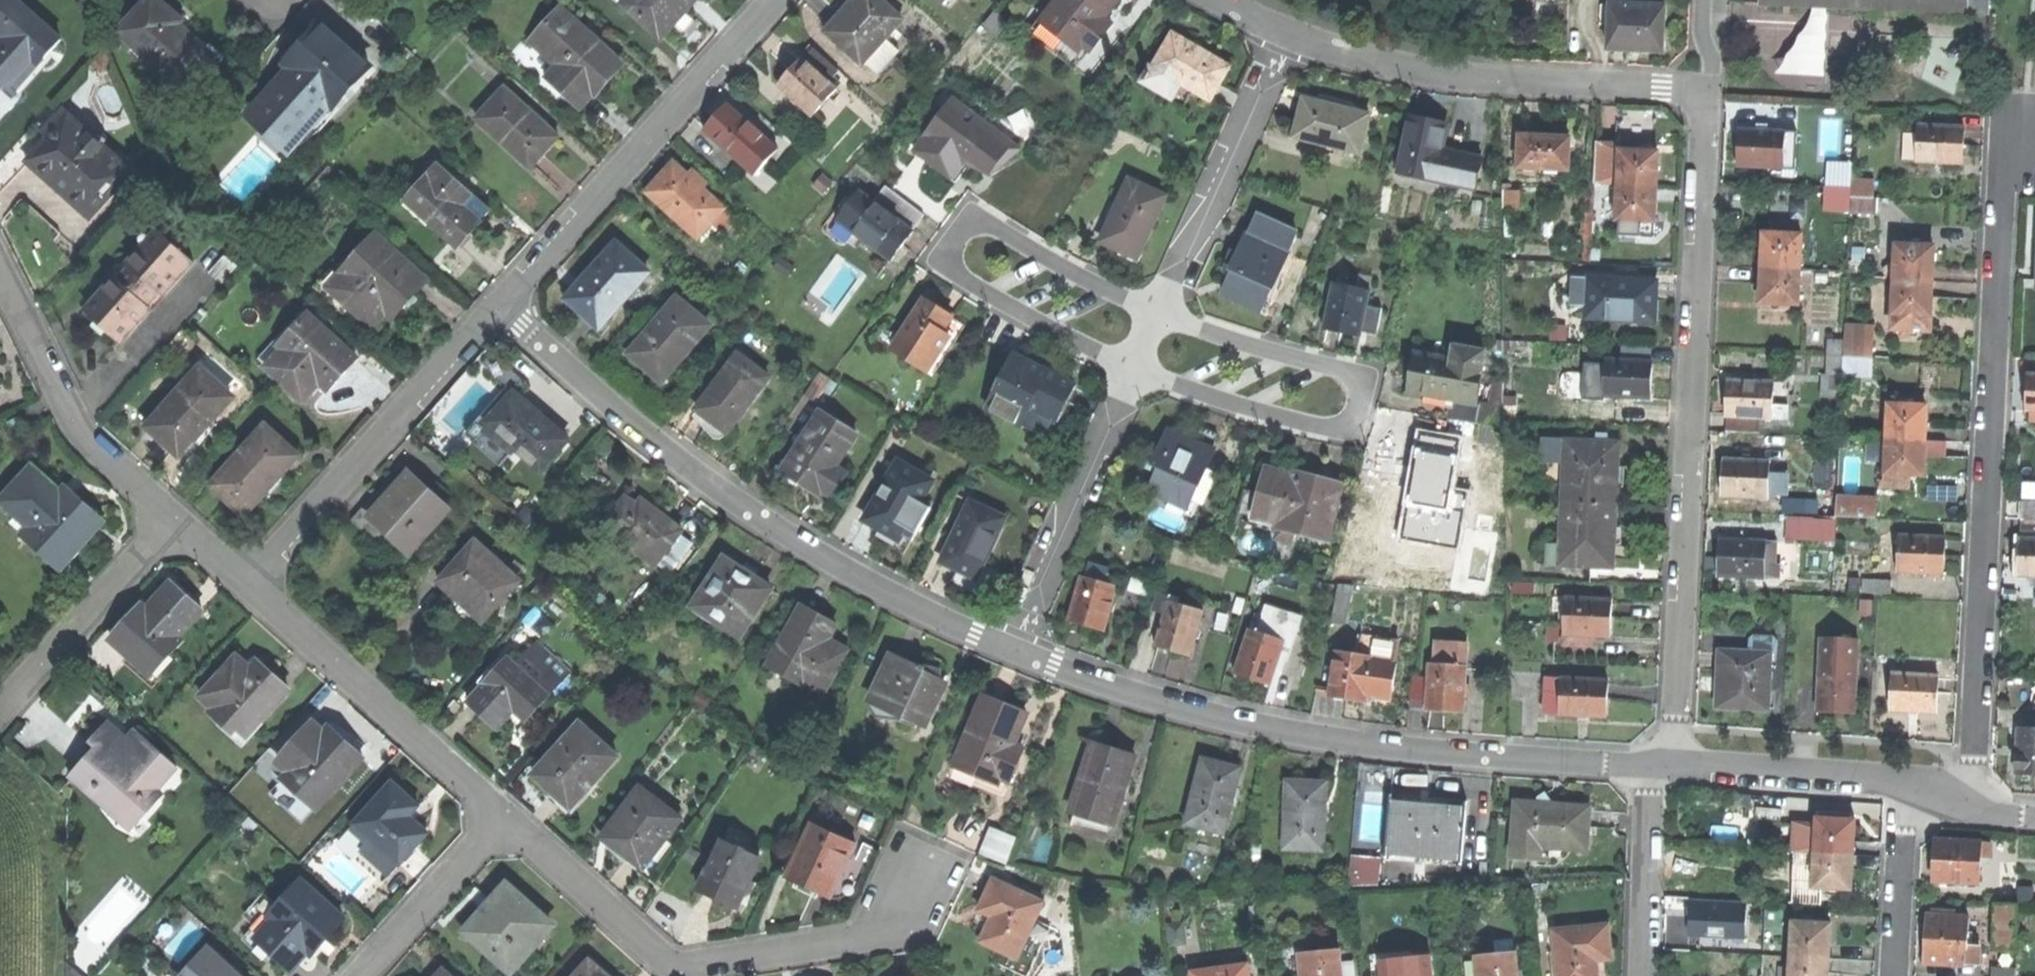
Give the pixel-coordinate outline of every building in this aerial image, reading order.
[(18,0),(4,0),(0,4),(0,78),(7,83),(31,56),(36,60),(58,35),(18,0)] [(120,29),(187,84),(215,49),(177,18),(180,13),(164,1),(163,0),(143,0),(120,29)] [(660,38),(680,16),(695,0),(629,0),(624,5),(660,38)] [(863,62),(885,38),(902,19),(881,0),(855,0),(847,9),(826,32),(862,63),(863,62)] [(1114,0),(1056,0),(1047,12),(1042,8),(1030,24),(1080,63),(1112,21),(1103,14),(1114,0)] [(1759,1),(1965,9),(1966,8),(1986,8),(1987,0),(1759,0),(1759,1)] [(1632,51),(1659,52),(1661,5),(1608,2),(1608,5),(1597,4),(1596,24),(1607,25),(1606,50),(1632,51)] [(584,30),(586,28),(561,6),(532,38),(559,62),(549,74),(582,104),(596,90),(599,92),(611,78),(623,65),(584,30)] [(297,55),(254,104),(291,137),(328,95),(335,102),(370,63),(322,20),(309,35),(297,48),(297,55)] [(1138,82),(1182,107),(1192,89),(1210,100),(1229,68),(1197,50),(1172,35),(1153,67),(1148,64),(1138,82)] [(885,38),(863,62),(878,75),(899,51),(885,38)] [(813,47),(803,59),(827,80),(838,69),(813,47)] [(827,80),(803,59),(802,58),(791,70),(778,85),(812,117),(836,89),(827,80)] [(478,116),(531,165),(546,148),(558,135),(506,86),(478,116)] [(1294,137),(1360,153),(1370,114),(1333,105),(1304,98),(1294,137)] [(969,156),(990,173),(1013,154),(990,127),(952,99),(914,150),(951,178),(962,165),(969,156)] [(704,130),(754,175),(766,161),(755,151),(759,146),(750,138),(757,130),(728,104),(717,116),(704,130)] [(56,184),(90,214),(130,169),(61,110),(42,131),(47,136),(27,158),(56,184)] [(1399,166),(1435,174),(1476,183),(1482,156),(1441,147),(1445,129),(1424,125),(1409,122),(1399,166)] [(1917,133),(1916,161),(1962,163),(1963,142),(1964,127),(1918,125),(1917,133)] [(1019,146),(990,127),(1013,154),(1019,146)] [(1738,145),(1737,167),(1783,170),(1783,161),(1785,131),(1739,129),(1738,145)] [(1796,132),(1785,131),(1783,161),(1795,162),(1796,132)] [(1903,160),(1916,161),(1917,133),(1904,133),(1903,160)] [(1520,135),(1519,168),(1523,168),(1539,169),(1569,170),(1570,137),(1543,136),(1520,135)] [(1596,141),(1596,149),(1620,150),(1620,142),(1596,141)] [(1631,143),(1620,142),(1620,150),(1631,150),(1631,143)] [(1594,183),(1618,184),(1620,150),(1596,149),(1594,183)] [(1618,184),(1657,186),(1658,166),(1658,152),(1631,150),(1620,150),(1618,184)] [(407,198),(459,243),(470,231),(481,219),(491,208),(441,162),(415,191),(407,198)] [(650,192),(700,236),(726,206),(676,162),(664,176),(650,192)] [(1827,163),(1826,188),(1852,189),(1852,179),(1853,164),(1827,163)] [(823,175),(813,186),(822,195),(832,183),(823,175)] [(1874,180),(1852,179),(1852,189),(1851,197),(1874,198),(1874,180)] [(1118,249),(1137,257),(1165,196),(1129,180),(1101,241),(1118,249)] [(1656,201),(1657,186),(1618,184),(1617,219),(1655,220),(1656,201)] [(872,200),(912,230),(923,215),(884,185),(872,200)] [(1826,188),(1825,187),(1824,211),(1851,212),(1851,197),(1852,189),(1826,188)] [(913,231),(912,230),(872,200),(859,190),(837,220),(891,261),(905,243),(913,231)] [(1877,198),(1874,198),(1851,197),(1851,212),(1876,214),(1877,198)] [(1777,201),(1777,219),(1808,218),(1808,201),(1777,201)] [(1256,216),(1248,235),(1289,252),(1297,233),(1256,216)] [(116,274),(86,307),(102,321),(121,339),(152,306),(148,303),(160,288),(165,291),(195,258),(163,229),(145,249),(141,246),(128,260),(115,261),(116,274)] [(330,282),(375,324),(389,309),(394,314),(411,295),(428,277),(375,230),(342,266),(343,268),(330,282)] [(1272,287),(1275,278),(1278,273),(1279,274),(1289,252),(1248,235),(1246,234),(1239,249),(1237,253),(1233,264),(1230,272),(1231,273),(1222,294),(1262,311),(1272,287)] [(1762,267),(1801,269),(1803,236),(1764,234),(1763,247),(1762,267)] [(572,295),(602,322),(650,269),(620,242),(596,268),(572,295)] [(1896,245),(1894,281),(1932,282),(1932,263),(1933,246),(1896,245)] [(209,267),(222,279),(239,261),(226,249),(209,267)] [(1227,261),(1233,264),(1237,253),(1232,251),(1227,261)] [(1799,303),(1801,269),(1762,267),(1761,282),(1760,301),(1799,303)] [(1362,276),(1359,286),(1370,288),(1372,278),(1362,276)] [(1280,281),(1275,278),(1272,287),(1277,289),(1280,281)] [(1572,305),(1587,306),(1589,279),(1573,278),(1572,305)] [(1587,306),(1587,318),(1655,321),(1656,299),(1657,282),(1589,279),(1587,306)] [(1909,330),(1930,331),(1931,298),(1932,282),(1894,281),(1893,329),(1901,330),(1901,335),(1909,335),(1909,330)] [(1333,283),(1324,329),(1340,332),(1361,337),(1362,332),(1367,305),(1370,291),(1333,283)] [(679,296),(632,350),(645,361),(665,376),(712,320),(679,296)] [(950,338),(943,333),(953,318),(939,309),(923,298),(891,347),(927,372),(950,338)] [(1382,308),(1367,305),(1362,332),(1377,335),(1382,308)] [(348,366),(357,356),(307,312),(281,341),(285,345),(273,359),(287,371),(282,376),(305,396),(321,378),(330,386),(338,377),(348,366)] [(1844,324),(1844,340),(1872,341),(1872,325),(1844,324)] [(1829,339),(1828,355),(1843,356),(1844,340),(1829,339)] [(1844,340),(1843,356),(1871,357),(1872,341),(1844,340)] [(1621,359),(1650,361),(1651,347),(1622,346),(1621,359)] [(1475,403),(1481,366),(1484,366),(1486,352),(1454,347),(1452,360),(1415,354),(1411,376),(1408,392),(1452,399),(1475,403)] [(726,440),(731,432),(771,374),(740,353),(700,411),(695,416),(705,427),(719,441),(726,440)] [(1076,385),(1040,368),(1014,354),(987,408),(1019,424),(1028,407),(1058,421),(1076,385)] [(1828,374),(1842,374),(1843,356),(1828,355),(1828,374)] [(1843,356),(1842,374),(1870,376),(1871,357),(1843,356)] [(1652,361),(1650,361),(1621,359),(1607,358),(1607,365),(1605,397),(1650,399),(1651,378),(1652,361)] [(1605,400),(1605,397),(1607,365),(1584,364),(1583,399),(1605,400)] [(200,367),(150,423),(164,436),(180,450),(231,394),(200,367)] [(821,368),(806,391),(818,399),(833,376),(821,368)] [(2034,411),(2034,373),(2028,373),(2027,391),(2026,410),(2033,411),(2034,411)] [(1842,397),(1842,374),(1828,374),(1821,374),(1821,397),(1842,397)] [(1725,416),(1727,416),(1759,418),(1772,419),(1774,381),(1727,379),(1726,395),(1725,416)] [(1490,401),(1504,401),(1504,397),(1504,381),(1490,381),(1490,401)] [(1790,382),(1774,381),(1772,419),(1788,419),(1790,382)] [(489,421),(543,468),(569,437),(541,412),(515,391),(489,421)] [(1504,409),(1504,419),(1516,420),(1515,397),(1504,397),(1504,401),(1504,409)] [(1449,418),(1476,423),(1479,404),(1475,403),(1452,399),(1449,418)] [(1480,423),(1504,428),(1504,419),(1504,409),(1479,404),(1476,423),(1480,423)] [(1907,405),(1899,404),(1888,404),(1887,439),(1924,441),(1925,425),(1925,422),(1926,406),(1907,405)] [(803,482),(805,479),(813,484),(821,489),(825,483),(837,491),(849,470),(837,463),(858,430),(824,409),(795,457),(791,454),(779,468),(803,482)] [(23,410),(7,417),(11,425),(26,418),(23,410)] [(1759,418),(1727,416),(1726,432),(1759,433),(1759,418)] [(266,423),(215,480),(245,507),(271,477),(296,449),(266,423)] [(1504,428),(1480,423),(1477,442),(1505,447),(1504,428)] [(1195,442),(1211,449),(1217,435),(1201,428),(1195,442)] [(1214,450),(1211,449),(1195,442),(1169,431),(1159,452),(1152,469),(1158,472),(1149,492),(1170,501),(1172,496),(1189,503),(1191,504),(1193,499),(1205,471),(1214,450)] [(1596,441),(1608,442),(1609,433),(1597,432),(1596,441)] [(1460,442),(1421,435),(1418,452),(1408,507),(1447,514),(1460,442)] [(1542,482),(1564,483),(1566,440),(1544,439),(1542,482)] [(1887,439),(1885,470),(1885,473),(1911,474),(1923,475),(1924,459),(1924,455),(1924,441),(1887,439)] [(1596,441),(1566,440),(1564,483),(1563,503),(1616,506),(1618,471),(1619,443),(1608,442),(1596,441)] [(1723,477),(1722,497),(1769,499),(1769,495),(1770,473),(1771,461),(1724,459),(1723,477)] [(36,461),(3,496),(30,521),(24,528),(44,547),(55,535),(68,547),(83,531),(88,535),(105,517),(78,493),(75,497),(58,482),(36,461)] [(882,530),(899,540),(901,535),(913,541),(931,508),(921,502),(933,481),(898,462),(865,521),(882,530)] [(1279,525),(1325,539),(1342,485),(1314,477),(1293,471),(1292,477),(1267,469),(1254,513),(1280,521),(1279,525)] [(1885,473),(1885,470),(1879,470),(1878,486),(1910,487),(1911,474),(1885,473)] [(381,490),(355,519),(376,539),(387,526),(412,549),(450,508),(411,471),(398,485),(387,496),(381,490)] [(1212,473),(1205,471),(1193,499),(1199,502),(1212,473)] [(1789,473),(1770,473),(1769,495),(1788,496),(1789,473)] [(2021,502),(2034,502),(2034,484),(2022,483),(2021,502)] [(661,510),(643,497),(637,504),(626,496),(605,524),(657,562),(658,560),(670,569),(691,540),(679,531),(683,526),(661,510)] [(1184,513),(1189,503),(1172,496),(1170,501),(1171,507),(1184,513)] [(972,499),(945,560),(960,566),(979,575),(1006,514),(972,499)] [(1193,517),(1199,502),(1193,499),(1191,504),(1189,503),(1184,513),(1193,517)] [(1836,516),(1873,518),(1874,500),(1836,499),(1836,516)] [(2034,520),(2034,502),(2021,502),(2021,520),(2034,520)] [(1591,565),(1599,565),(1613,566),(1615,530),(1616,506),(1563,503),(1561,542),(1560,564),(1591,565)] [(1786,518),(1785,535),(1835,537),(1836,516),(1821,515),(1821,519),(1786,518)] [(2021,520),(2020,538),(2034,539),(2034,520),(2021,520)] [(1897,572),(1943,575),(1944,555),(1945,537),(1899,535),(1897,572)] [(478,537),(441,579),(455,592),(471,606),(476,600),(490,612),(522,576),(478,537)] [(2034,575),(2034,539),(2020,538),(2020,553),(2019,574),(2031,575),(2034,575)] [(1718,576),(1766,578),(1767,540),(1719,539),(1719,554),(1719,558),(1718,573),(1718,576)] [(1776,540),(1767,540),(1766,578),(1780,578),(1780,565),(1775,565),(1776,540)] [(1550,563),(1560,564),(1561,542),(1551,541),(1550,563)] [(1705,572),(1718,573),(1719,558),(1705,558),(1705,572)] [(739,635),(770,589),(744,572),(726,559),(706,588),(703,586),(689,608),(718,628),(721,623),(739,635)] [(1599,575),(1599,565),(1591,565),(1591,575),(1599,575)] [(1081,576),(1069,620),(1087,625),(1105,631),(1118,587),(1081,576)] [(1863,592),(1890,594),(1891,580),(1863,579),(1863,592)] [(132,613),(113,632),(128,648),(133,643),(149,658),(164,643),(171,649),(182,637),(178,633),(202,607),(174,580),(153,601),(138,618),(132,613)] [(1566,597),(1572,597),(1572,589),(1555,588),(1554,609),(1565,610),(1566,597)] [(1336,592),(1331,621),(1346,624),(1351,595),(1336,592)] [(1164,613),(1167,601),(1168,597),(1159,593),(1155,609),(1164,613)] [(1612,600),(1572,597),(1566,597),(1565,610),(1564,634),(1588,636),(1610,637),(1611,618),(1612,600)] [(1874,618),(1875,601),(1862,600),(1862,617),(1874,618)] [(1203,611),(1167,601),(1164,613),(1155,645),(1170,650),(1191,656),(1203,611)] [(824,692),(844,653),(847,647),(826,636),(833,621),(815,612),(800,604),(769,666),(801,682),(802,680),(824,692)] [(1234,673),(1250,678),(1270,685),(1282,646),(1291,649),(1301,617),(1266,606),(1263,615),(1253,612),(1234,673)] [(1588,636),(1564,634),(1563,643),(1587,645),(1588,636)] [(1372,656),(1371,658),(1394,662),(1397,640),(1362,635),(1359,654),(1372,656)] [(518,659),(510,653),(471,696),(485,709),(500,723),(516,705),(528,716),(552,690),(572,667),(538,637),(518,659)] [(1821,637),(1818,711),(1834,712),(1856,713),(1859,639),(1821,637)] [(1435,664),(1465,665),(1467,643),(1436,641),(1435,664)] [(915,658),(913,661),(900,655),(890,650),(868,698),(866,702),(873,715),(898,717),(900,712),(924,721),(943,678),(923,669),(925,662),(915,658)] [(1365,702),(1366,694),(1371,658),(1372,656),(1359,654),(1336,650),(1329,697),(1345,699),(1365,702)] [(1719,675),(1717,707),(1769,709),(1771,652),(1719,651),(1719,675)] [(259,671),(239,652),(200,691),(214,704),(211,707),(232,726),(248,709),(258,718),(288,685),(274,672),(265,664),(259,671)] [(1394,662),(1371,658),(1366,694),(1391,698),(1396,662),(1394,662)] [(1462,711),(1465,665),(1435,664),(1430,663),(1429,679),(1427,707),(1427,709),(1446,710),(1462,711)] [(1938,674),(1893,672),(1891,710),(1911,711),(1936,713),(1938,674)] [(1546,715),(1560,715),(1562,678),(1548,677),(1546,715)] [(1410,706),(1427,707),(1429,679),(1412,678),(1410,706)] [(1562,678),(1560,715),(1582,716),(1606,717),(1608,680),(1562,678)] [(999,777),(1010,782),(1025,749),(1016,745),(1029,714),(1006,704),(987,696),(957,764),(997,782),(999,777)] [(313,718),(279,755),(305,778),(298,787),(316,803),(363,751),(343,733),(337,740),(326,729),(313,718)] [(580,718),(535,770),(548,781),(565,795),(590,767),(597,774),(617,750),(580,718)] [(137,745),(108,719),(89,739),(70,762),(74,765),(70,770),(91,788),(95,783),(123,808),(119,813),(129,822),(158,790),(148,782),(168,759),(144,737),(137,745)] [(2017,728),(2016,752),(2016,773),(2034,774),(2034,729),(2017,728)] [(1133,784),(1125,781),(1135,752),(1113,744),(1095,738),(1071,808),(1111,822),(1119,796),(1128,799),(1133,784)] [(1185,820),(1222,830),(1239,764),(1221,760),(1202,755),(1185,820)] [(1280,845),(1319,847),(1323,780),(1303,779),(1284,777),(1280,845)] [(420,801),(405,788),(393,778),(356,820),(373,835),(364,845),(392,870),(428,829),(410,812),(420,801)] [(1386,856),(1386,851),(1458,856),(1458,863),(1461,864),(1465,810),(1467,785),(1465,784),(1464,798),(1435,796),(1434,802),(1410,800),(1391,799),(1392,781),(1388,781),(1382,856),(1386,856)] [(640,783),(604,831),(623,846),(644,861),(680,812),(640,783)] [(1515,800),(1512,840),(1584,846),(1587,805),(1552,803),(1515,800)] [(1779,805),(1754,804),(1753,817),(1779,818),(1779,805)] [(1805,833),(1814,834),(1813,851),(1849,853),(1850,835),(1851,818),(1830,817),(1831,810),(1822,810),(1822,816),(1815,816),(1815,817),(1806,817),(1805,833)] [(831,889),(855,834),(812,816),(800,843),(804,844),(797,858),(794,857),(788,870),(808,879),(831,889)] [(1011,862),(1020,834),(992,825),(983,853),(1011,862)] [(760,849),(722,833),(700,884),(718,892),(738,900),(760,849)] [(1934,859),(1933,880),(1978,882),(1980,857),(1990,857),(1991,843),(1935,840),(1934,859)] [(1848,869),(1849,853),(1813,851),(1811,885),(1846,887),(1848,869)] [(283,906),(258,933),(292,963),(308,944),(320,930),(325,934),(343,914),(300,876),(277,901),(283,906)] [(1045,902),(995,877),(987,892),(979,907),(992,913),(980,938),(1018,957),(1045,902)] [(485,911),(470,927),(502,956),(512,945),(522,954),(552,921),(507,881),(492,897),(495,899),(485,911)] [(1746,901),(1691,899),(1689,935),(1717,936),(1745,937),(1746,901)] [(2016,950),(2017,904),(1997,904),(1995,949),(2016,950)] [(1926,938),(1925,961),(1978,964),(1979,946),(1967,945),(1969,918),(1954,917),(1955,910),(1940,909),(1939,916),(1927,915),(1926,938)] [(1171,942),(1186,940),(1183,920),(1169,922),(1171,942)] [(1549,927),(1555,975),(1595,975),(1593,957),(1608,955),(1605,921),(1549,927)] [(1791,958),(1829,959),(1829,942),(1830,925),(1792,923),(1791,958)] [(176,975),(249,975),(208,940),(176,975)] [(1298,949),(1301,975),(1339,975),(1337,946),(1298,949)] [(1512,949),(1473,953),(1473,957),(1461,958),(1462,975),(1514,975),(1512,949)] [(591,953),(571,975),(617,975),(609,969),(591,953)] [(1378,957),(1380,975),(1430,975),(1428,953),(1378,957)] [(1790,975),(1828,975),(1828,971),(1829,959),(1791,958),(1791,967),(1790,975)] [(1188,967),(1189,975),(1246,975),(1244,959),(1188,967)] [(444,964),(433,975),(457,975),(444,964)] [(1779,975),(1790,975),(1791,967),(1779,967),(1779,975)] [(1991,975),(2015,975),(2016,968),(1992,967),(1991,975)]
